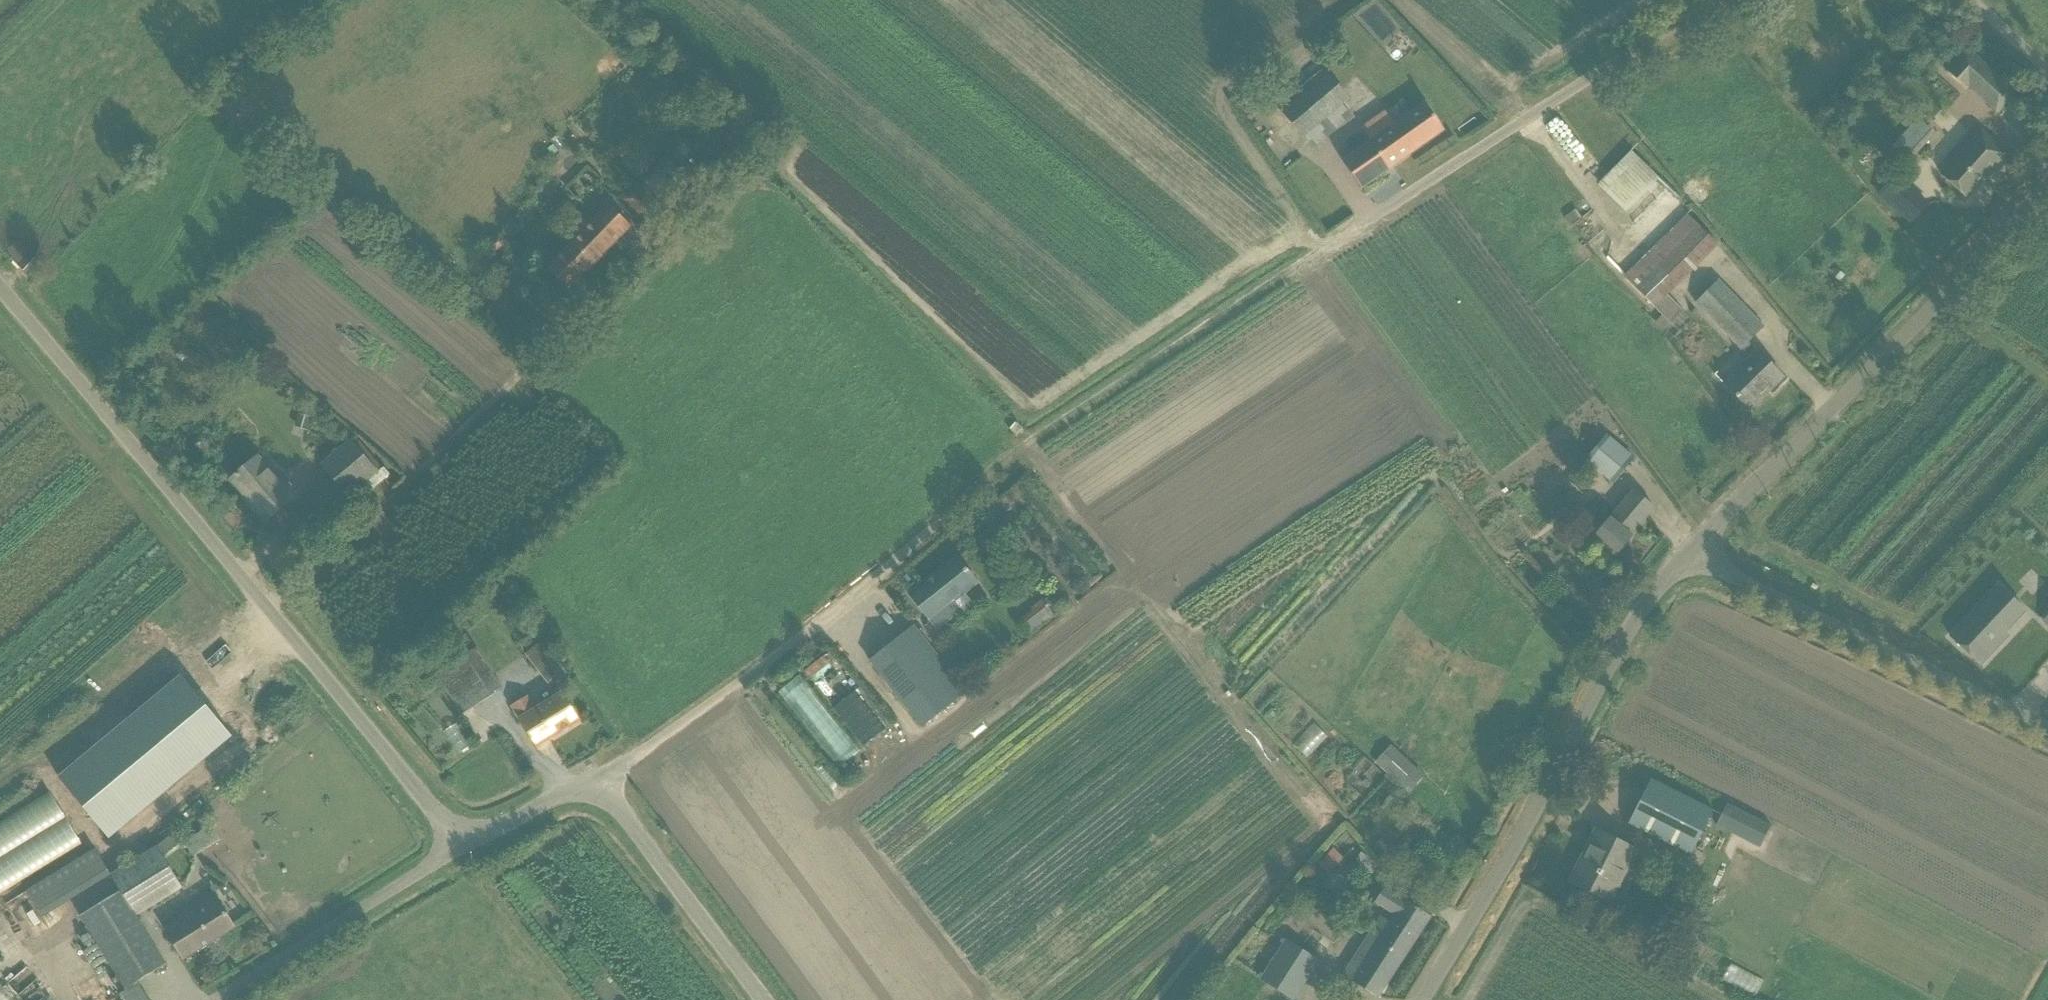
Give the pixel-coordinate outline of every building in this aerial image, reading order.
[(1966,89),(1969,86),(1972,89),(1990,69),(1967,48),(1947,71),(1966,89)] [(1351,115),(1338,100),(1345,94),(1323,70),(1279,108),(1313,148),(1351,115)] [(1997,112),(2015,92),(2008,85),(1989,105),(1997,112)] [(1343,161),(1362,188),(1444,130),(1425,104),(1395,125),(1343,161)] [(1918,120),(1894,148),(1908,161),(1933,134),(1918,120)] [(1955,163),(1943,177),(1965,197),(1985,174),(1988,177),(2008,155),(1980,130),(1952,161),(1955,163)] [(1605,189),(1634,217),(1668,181),(1638,153),(1605,189)] [(1910,222),(1927,203),(1896,175),(1879,194),(1910,222)] [(652,201),(637,187),(624,200),(640,215),(652,201)] [(630,227),(609,206),(547,269),(569,290),(630,227)] [(1575,210),(1566,216),(1572,224),(1581,217),(1575,210)] [(1720,244),(1688,212),(1624,276),(1670,324),(1684,310),(1669,294),(1720,244)] [(500,235),(491,238),(489,247),(496,253),(505,249),(507,241),(500,235)] [(1764,326),(1718,280),(1696,303),(1749,357),(1723,383),(1747,408),(1768,387),(1770,390),(1783,377),(1748,342),(1764,326)] [(313,417),(298,413),(295,425),(310,429),(313,417)] [(1614,482),(1633,459),(1606,436),(1587,459),(1614,482)] [(288,516),(309,540),(355,502),(350,496),(378,472),(351,440),(322,464),(333,477),(303,502),(288,516)] [(285,505),(274,492),(282,486),(258,457),(232,479),(267,520),(285,505)] [(1710,492),(1706,487),(1699,493),(1704,498),(1710,492)] [(1592,537),(1600,543),(1615,556),(1632,536),(1631,535),(1654,508),(1639,495),(1633,490),(1592,537)] [(909,594),(922,610),(937,630),(955,616),(948,607),(978,583),(957,556),(909,594)] [(2024,611),(2000,588),(1952,639),(1969,655),(1998,626),(2004,632),(2024,611)] [(1042,600),(1032,609),(1033,610),(1044,624),(1055,616),(1042,600)] [(181,601),(58,703),(109,764),(232,663),(181,601)] [(870,661),(882,676),(922,726),(966,692),(926,642),(914,626),(870,661)] [(466,635),(433,655),(442,669),(435,673),(462,715),(502,689),(492,672),(476,648),(475,649),(469,640),(466,635)] [(808,671),(829,656),(819,641),(797,657),(808,671)] [(551,688),(564,678),(538,644),(525,655),(551,688)] [(977,663),(966,671),(974,681),(985,673),(977,663)] [(836,754),(855,737),(789,664),(770,681),(836,754)] [(858,734),(881,714),(848,677),(825,697),(858,734)] [(519,718),(526,730),(536,747),(581,720),(570,703),(563,691),(535,709),(527,696),(512,706),(519,718)] [(437,718),(451,740),(463,732),(449,710),(437,718)] [(1375,763),(1399,785),(1415,767),(1391,746),(1375,763)] [(106,819),(78,763),(0,803),(0,873),(106,819)] [(1714,810),(1669,788),(1651,779),(1628,824),(1646,832),(1691,855),(1714,810)] [(1760,846),(1771,824),(1727,802),(1716,824),(1760,846)] [(183,842),(192,856),(220,838),(212,824),(183,842)] [(1636,850),(1614,838),(1596,830),(1587,847),(1590,848),(1572,882),(1570,881),(1569,882),(1587,891),(1610,902),(1636,850)] [(93,833),(1,885),(24,925),(42,915),(35,902),(108,860),(93,833)] [(80,914),(94,937),(109,962),(126,988),(165,963),(160,954),(136,914),(181,886),(174,875),(156,845),(109,874),(119,890),(80,914)] [(1334,850),(1319,865),(1328,874),(1343,859),(1334,850)] [(1361,853),(1355,863),(1364,869),(1370,859),(1361,853)] [(227,881),(219,886),(225,895),(233,890),(227,881)] [(1431,916),(1414,906),(1386,887),(1377,901),(1396,913),(1380,937),(1371,931),(1342,975),(1361,987),(1378,998),(1431,916)] [(235,927),(224,910),(218,900),(199,912),(194,903),(191,905),(194,910),(165,927),(173,941),(184,958),(235,927)] [(1322,932),(1308,950),(1325,963),(1339,945),(1322,932)] [(1261,979),(1294,999),(1295,999),(1320,961),(1286,939),(1261,979)] [(0,975),(0,999),(23,999),(0,975)] [(1248,985),(1237,999),(1267,999),(1248,985)]
